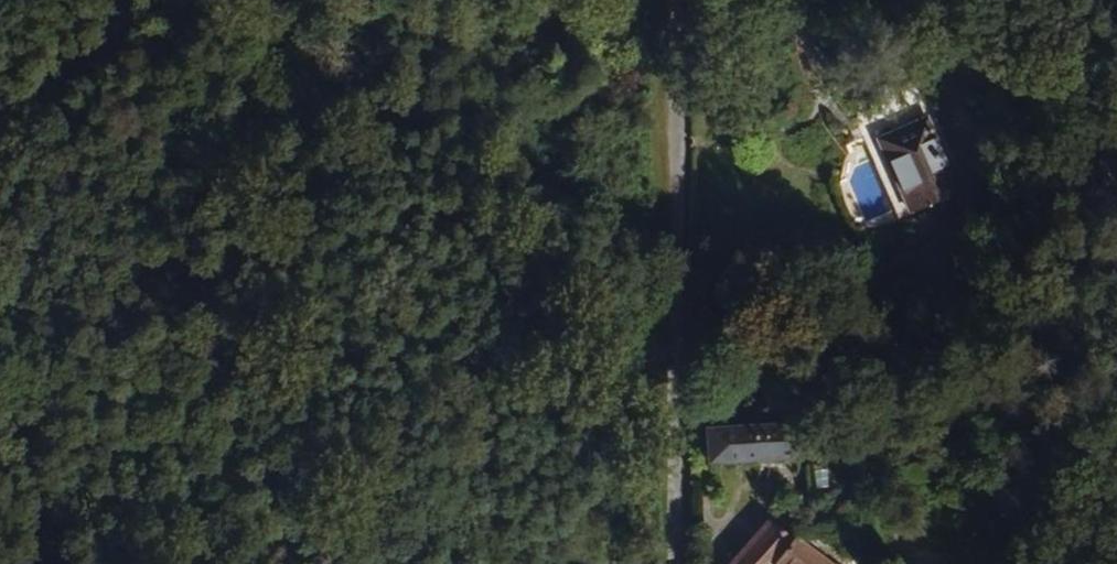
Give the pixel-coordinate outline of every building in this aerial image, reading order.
[(873,212),(916,190),(908,166),(894,132),(870,86),(860,80),(846,80),(838,83),(830,97),(831,119),(873,212)] [(730,418),(729,441),(751,442),(753,396),(742,396),(742,418),(730,418)] [(785,453),(687,452),(687,491),(785,493),(785,453)] [(711,563),(833,563),(748,513),(711,563)]
